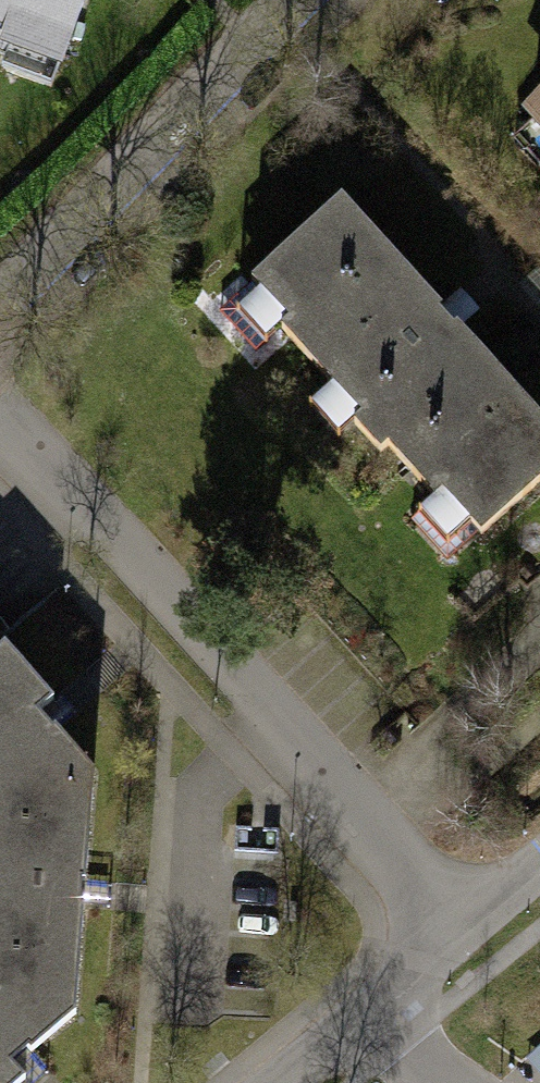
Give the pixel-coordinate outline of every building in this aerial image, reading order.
[(47,61),(69,0),(0,0),(0,44),(47,61)] [(249,287),(477,539),(539,482),(539,420),(343,202),(249,287)] [(88,773),(40,716),(54,704),(5,647),(0,651),(0,780),(88,773)] [(0,780),(0,1001),(71,1020),(88,773),(0,780)] [(26,1082),(14,1067),(23,1059),(71,1020),(0,1001),(0,1082),(26,1082)]
